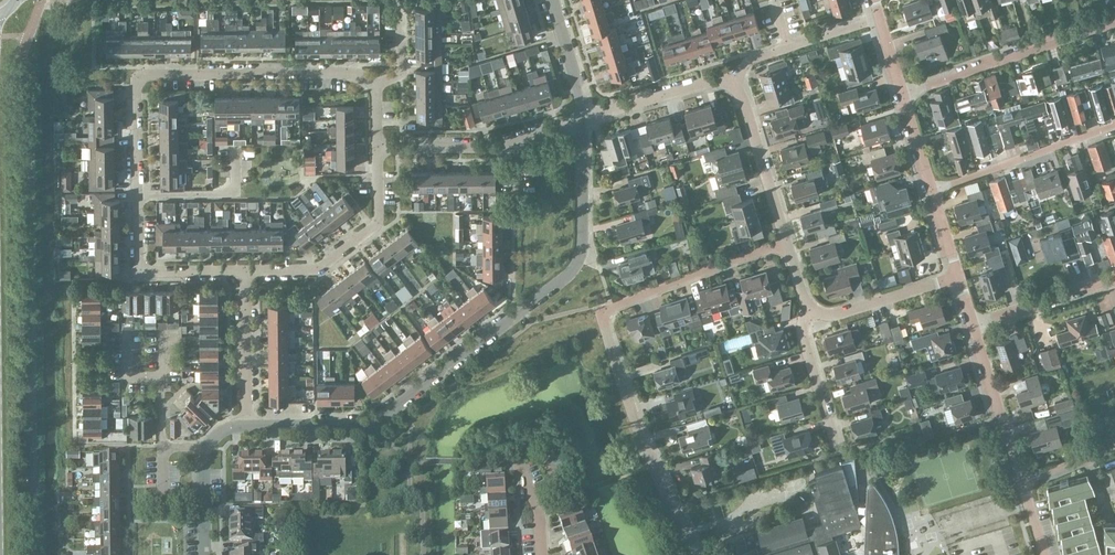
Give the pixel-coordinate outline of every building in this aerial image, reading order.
[(500,8),(524,1),(524,0),(497,0),(500,8)] [(603,6),(601,0),(582,0),(585,11),(603,6)] [(824,3),(825,7),(832,5),(834,13),(852,7),(850,0),(833,0),(824,3)] [(928,3),(927,0),(918,0),(903,5),(909,22),(910,24),(911,24),(917,22),(918,21),(918,19),(922,17),(923,19),(933,16),(928,3)] [(945,12),(954,9),(951,0),(941,0),(945,12)] [(975,10),(972,0),(958,0),(962,12),(967,11),(968,13),(975,10)] [(995,6),(993,0),(972,0),(975,10),(987,6),(991,18),(998,16),(995,6)] [(416,20),(441,20),(441,1),(422,1),(422,8),(416,8),(416,20)] [(503,20),(510,18),(527,12),(524,1),(500,8),(503,20)] [(603,6),(585,11),(589,23),(613,15),(612,11),(605,13),(603,6)] [(663,6),(654,9),(656,15),(665,13),(663,6)] [(740,9),(747,33),(759,30),(754,12),(747,14),(745,8),(740,9)] [(808,8),(802,9),(805,17),(810,16),(808,8)] [(202,48),(214,48),(214,18),(213,9),(209,9),(209,18),(206,18),(207,25),(201,25),(202,48)] [(650,19),(656,17),(653,9),(647,11),(650,19)] [(736,37),(747,33),(740,9),(735,10),(737,17),(730,19),(736,37)] [(954,11),(945,14),(947,21),(956,18),(954,11)] [(506,31),(531,24),(527,12),(510,18),(503,20),(506,31)] [(598,33),(610,29),(608,22),(615,20),(613,15),(589,23),(592,35),(598,33)] [(736,37),(730,19),(723,21),(721,15),(717,16),(724,40),(736,37)] [(261,20),(262,47),(274,47),(273,29),(267,30),(266,16),(261,16),(261,20)] [(713,44),(724,40),(717,16),(712,17),(714,24),(707,26),(708,31),(709,31),(713,44)] [(226,48),(226,30),(219,30),(219,18),(214,18),(214,48),(226,48)] [(250,48),(250,30),(249,24),(243,24),(243,18),(237,18),(237,24),(238,48),(250,48)] [(262,47),(261,20),(256,20),(256,30),(250,30),(250,48),(262,47)] [(416,20),(416,32),(435,32),(442,32),(441,20),(416,20)] [(131,35),(124,35),(124,21),(119,21),(120,53),(131,53),(131,35)] [(356,53),(356,23),(356,21),(350,21),(350,30),(344,30),(344,53),(356,53)] [(131,53),(143,53),(143,22),(138,22),(138,30),(138,35),(131,35),(131,53)] [(148,35),(148,30),(148,22),(143,22),(143,53),(155,53),(155,35),(148,35)] [(155,53),(167,53),(167,30),(167,22),(162,22),(162,30),(162,35),(155,35),(155,53)] [(179,29),(172,29),(172,22),(167,22),(167,30),(167,53),(179,53),(179,35),(179,29)] [(916,41),(915,41),(920,57),(928,54),(929,58),(937,55),(939,62),(948,59),(940,34),(949,31),(945,22),(924,29),(927,37),(916,41)] [(1038,24),(1040,30),(1047,29),(1047,28),(1045,22),(1038,24)] [(361,23),(356,23),(356,53),(368,53),(368,35),(368,29),(361,30),(361,23)] [(226,48),(238,48),(237,24),(226,24),(226,30),(226,48)] [(273,29),(274,47),(286,47),(285,24),(280,24),(280,29),(273,29)] [(531,24),(506,31),(508,36),(514,34),(519,47),(531,43),(529,37),(534,36),(531,24)] [(1003,30),(1007,41),(1007,42),(1020,38),(1016,26),(1003,30)] [(601,44),(625,37),(624,32),(618,34),(615,27),(610,29),(598,33),(601,44)] [(709,31),(708,31),(701,33),(700,27),(695,28),(702,52),(714,49),(713,44),(709,31)] [(691,56),(702,52),(695,28),(690,29),(692,36),(685,38),(691,56)] [(997,30),(998,33),(1001,43),(1007,41),(1003,30),(1003,28),(997,30)] [(179,35),(179,53),(191,53),(191,46),(191,34),(191,29),(186,29),(179,29),(179,35)] [(368,35),(368,53),(380,53),(380,29),(375,29),(375,35),(368,35)] [(107,54),(120,54),(119,30),(114,30),(114,36),(107,36),(107,54)] [(296,54),(309,54),(308,30),(296,30),(296,54)] [(320,54),(320,36),(313,36),(313,30),(308,30),(309,54),(320,54)] [(320,54),(332,53),(332,30),(327,30),(327,35),(320,36),(320,54)] [(332,53),(344,53),(344,30),(332,30),(332,53)] [(435,32),(416,32),(416,44),(442,44),(442,32),(435,32)] [(679,59),(691,56),(685,38),(683,32),(672,35),(679,59)] [(667,63),(679,59),(672,35),(667,36),(669,43),(662,45),(667,63)] [(605,56),(622,51),(620,44),(627,42),(625,37),(601,44),(605,56)] [(844,64),(866,58),(862,44),(852,47),(850,40),(827,47),(831,58),(841,55),(844,64)] [(1104,59),(1101,60),(1104,71),(1114,68),(1114,43),(1101,47),(1104,59)] [(416,44),(417,63),(442,63),(442,44),(416,44)] [(976,44),(970,46),(973,54),(979,52),(976,44)] [(527,55),(540,51),(538,45),(525,49),(527,55)] [(525,49),(518,51),(521,59),(527,57),(525,49)] [(816,50),(808,52),(810,58),(818,56),(816,50)] [(608,68),(632,60),(631,56),(625,58),(622,51),(605,56),(608,68)] [(513,53),(506,55),(508,61),(515,59),(513,53)] [(652,81),(660,78),(653,54),(645,57),(652,81)] [(866,58),(844,64),(848,78),(846,78),(848,86),(862,81),(860,74),(870,71),(866,58)] [(1073,79),(1104,70),(1100,58),(1069,66),(1073,79)] [(632,60),(608,68),(612,80),(634,73),(631,66),(639,64),(637,59),(632,60)] [(765,89),(786,82),(782,69),(788,67),(786,60),(768,65),(770,72),(760,75),(765,89)] [(442,63),(417,63),(417,82),(442,82),(442,63)] [(1021,93),(1027,91),(1038,88),(1037,85),(1054,80),(1048,63),(1032,67),(1033,70),(1024,72),(1025,76),(1017,79),(1021,93)] [(1057,84),(1067,81),(1063,65),(1053,68),(1057,84)] [(532,71),(541,101),(553,98),(546,74),(538,76),(536,69),(532,71)] [(530,105),(541,101),(532,71),(527,72),(529,79),(531,85),(524,87),(530,105)] [(806,87),(817,84),(814,74),(803,77),(806,87)] [(1002,88),(1000,89),(995,74),(984,78),(993,107),(1005,104),(1002,96),(1003,96),(1004,95),(1005,94),(1005,92),(1004,90),(1003,89),(1002,88)] [(977,89),(985,87),(983,78),(976,80),(978,84),(975,85),(977,89)] [(1011,95),(1019,92),(1015,79),(1006,82),(1011,95)] [(417,94),(435,94),(442,94),(442,82),(417,82),(417,94)] [(469,82),(458,82),(458,91),(469,91),(469,82)] [(786,82),(765,89),(769,102),(779,99),(781,106),(795,102),(793,94),(790,95),(786,82)] [(530,105),(524,87),(518,89),(516,83),(511,84),(518,108),(530,105)] [(507,112),(518,108),(511,84),(506,86),(508,92),(502,94),(507,112)] [(1098,119),(1111,115),(1102,85),(1088,89),(1098,119)] [(1114,112),(1114,98),(1111,85),(1104,88),(1113,113),(1114,112)] [(507,112),(502,94),(500,88),(488,91),(495,115),(507,112)] [(858,94),(856,88),(839,93),(842,104),(855,100),(858,111),(881,104),(876,89),(858,94)] [(89,108),(96,108),(114,108),(113,89),(88,90),(89,108)] [(938,123),(953,118),(948,103),(951,102),(947,89),(935,93),(937,100),(931,102),(938,123)] [(958,110),(987,101),(984,90),(954,99),(958,110)] [(1088,99),(1085,90),(1078,92),(1067,95),(1078,132),(1087,129),(1084,120),(1086,119),(1081,101),(1088,99)] [(483,119),(495,115),(488,91),(484,92),(486,99),(472,103),(476,116),(482,114),(483,119)] [(160,112),(178,111),(178,104),(182,104),(182,100),(185,100),(185,92),(160,93),(160,99),(160,112)] [(417,106),(435,106),(442,106),(442,94),(435,94),(417,94),(417,106)] [(227,97),(215,97),(215,129),(221,129),(220,122),(228,123),(227,97)] [(240,129),(240,123),(240,116),(239,97),(227,97),(228,123),(235,123),(235,129),(240,129)] [(244,116),(252,116),(251,97),(239,97),(240,116),(240,123),(244,123),(244,116)] [(252,116),(263,115),(263,97),(251,97),(252,116)] [(263,115),(275,115),(275,97),(263,97),(263,115)] [(283,124),(287,124),(287,97),(275,97),(275,115),(282,115),(283,124)] [(287,97),(287,124),(292,124),(292,115),(300,115),(299,97),(287,97)] [(1057,134),(1070,130),(1061,97),(1047,101),(1057,134)] [(821,98),(814,100),(816,107),(823,105),(821,98)] [(1036,129),(1033,116),(1048,112),(1045,101),(1020,108),(1024,119),(1028,131),(1036,129)] [(698,108),(704,129),(712,126),(714,133),(726,129),(722,114),(714,116),(711,104),(698,108)] [(777,136),(799,129),(796,119),(806,116),(803,104),(789,108),(791,115),(772,120),(777,136)] [(337,119),(354,118),(354,106),(331,106),(331,112),(337,112),(337,119)] [(435,106),(417,106),(417,118),(422,118),(422,125),(442,125),(442,124),(441,124),(441,118),(442,116),(442,106),(435,106)] [(467,127),(475,125),(470,106),(462,109),(467,127)] [(84,120),(89,120),(114,120),(114,108),(96,108),(96,115),(83,116),(84,120)] [(696,131),(704,129),(698,108),(685,111),(689,124),(682,126),(682,127),(686,140),(686,141),(698,138),(696,131)] [(1020,108),(996,116),(1005,148),(1015,145),(1008,124),(1024,119),(1020,108)] [(314,110),(304,111),(304,118),(314,118),(314,110)] [(160,123),(179,123),(186,123),(186,118),(179,119),(178,111),(160,112),(160,123)] [(686,140),(682,127),(673,129),(670,117),(658,120),(665,143),(672,141),(673,144),(686,140)] [(331,131),(354,130),(354,118),(337,119),(337,126),(331,126),(331,131)] [(867,144),(891,137),(885,118),(861,125),(867,144)] [(89,139),(114,139),(114,128),(117,128),(117,120),(114,120),(89,120),(89,139)] [(657,141),(664,139),(658,120),(646,124),(650,136),(642,139),(646,151),(646,152),(659,148),(657,141)] [(977,154),(990,150),(981,120),(972,123),(968,124),(977,154)] [(160,135),(179,135),(179,123),(160,123),(160,135)] [(212,123),(207,123),(207,129),(203,129),(203,135),(212,135),(212,123)] [(834,137),(849,133),(846,123),(831,128),(834,137)] [(971,149),(964,126),(942,132),(944,140),(948,139),(951,149),(946,150),(949,161),(955,160),(959,173),(967,170),(961,153),(971,149)] [(646,151),(642,139),(641,137),(634,139),(630,128),(618,132),(624,153),(636,150),(638,154),(646,151)] [(337,142),(354,142),(354,130),(331,131),(331,135),(337,135),(337,142)] [(810,147),(827,141),(824,130),(806,135),(810,147)] [(994,148),(1004,145),(999,131),(990,134),(994,148)] [(620,165),(627,163),(618,132),(605,136),(608,147),(601,149),(605,164),(613,161),(620,165)] [(264,134),(264,138),(264,143),(275,143),(275,134),(264,134)] [(161,147),(188,147),(188,142),(185,142),(179,142),(179,135),(160,135),(161,147)] [(90,158),(115,158),(114,139),(89,139),(90,158)] [(1096,171),(1112,165),(1103,141),(1088,146),(1096,171)] [(332,154),(354,154),(354,142),(337,142),(337,150),(332,150),(332,154)] [(795,165),(810,160),(804,143),(781,150),(786,165),(794,163),(795,165)] [(161,159),(179,159),(179,152),(188,152),(188,147),(161,147),(161,159)] [(885,155),(883,147),(861,153),(864,163),(872,160),(877,178),(900,171),(894,153),(885,155)] [(722,172),(743,166),(738,151),(722,156),(720,148),(704,152),(706,161),(711,160),(712,161),(711,163),(711,165),(711,166),(711,167),(712,168),(713,170),(714,172),(715,172),(716,174),(722,172)] [(1083,168),(1078,153),(1071,155),(1076,171),(1068,174),(1075,196),(1092,190),(1084,168),(1083,168)] [(354,154),(332,154),(332,159),(337,159),(337,167),(354,166),(354,154)] [(316,155),(306,155),(306,164),(316,164),(316,155)] [(90,170),(115,170),(115,158),(90,158),(90,163),(90,170)] [(161,159),(161,171),(186,171),(192,171),(192,166),(186,166),(185,159),(179,159),(161,159)] [(844,173),(840,160),(833,162),(837,175),(844,173)] [(678,162),(670,165),(674,176),(682,174),(678,162)] [(316,164),(306,164),(306,173),(316,173),(316,164)] [(743,166),(722,172),(714,174),(719,188),(715,190),(718,199),(734,194),(731,185),(747,180),(743,166)] [(796,200),(819,193),(814,179),(824,176),(821,167),(805,172),(808,180),(792,185),(796,200)] [(1023,190),(1024,189),(1037,185),(1041,197),(1051,193),(1050,190),(1063,186),(1057,169),(1034,177),(1031,167),(1022,170),(1024,176),(1020,178),(1023,190)] [(118,170),(90,170),(89,170),(90,189),(115,189),(115,183),(118,183),(118,170)] [(161,190),(186,190),(186,171),(161,171),(161,190)] [(419,195),(424,195),(424,172),(411,173),(412,189),(419,189),(419,195)] [(429,189),(436,189),(436,172),(424,172),(424,195),(429,195),(429,189)] [(443,195),(448,195),(448,172),(436,172),(436,189),(443,189),(443,195)] [(453,189),(460,189),(459,172),(448,172),(448,195),(453,195),(453,189)] [(467,194),(472,194),(471,172),(459,172),(460,189),(467,189),(467,194)] [(476,189),(483,189),(483,172),(471,172),(472,194),(476,194),(476,189)] [(483,172),(483,189),(491,189),(491,194),(496,194),(496,172),(483,172)] [(1114,194),(1114,172),(1106,175),(1107,180),(1102,182),(1107,196),(1114,194)] [(619,204),(640,198),(637,189),(645,186),(641,176),(628,179),(630,186),(614,190),(619,204)] [(999,211),(1015,206),(1005,176),(989,181),(999,211)] [(1027,199),(1023,190),(1020,178),(1012,180),(1016,193),(1017,193),(1020,201),(1027,199)] [(315,190),(320,186),(317,181),(311,185),(315,190)] [(891,191),(888,182),(876,186),(875,185),(869,187),(874,202),(878,201),(880,209),(887,207),(887,208),(910,201),(906,186),(891,191)] [(674,184),(662,188),(667,202),(678,199),(674,184)] [(683,185),(676,187),(678,194),(685,192),(683,185)] [(977,226),(991,221),(989,214),(981,216),(978,203),(985,201),(981,189),(967,194),(969,201),(955,205),(960,223),(975,218),(977,226)] [(307,190),(300,195),(305,201),(312,196),(307,190)] [(329,197),(345,217),(354,209),(351,205),(357,201),(348,191),(337,199),(333,194),(329,197)] [(95,211),(120,211),(120,199),(115,199),(115,192),(92,192),(92,202),(95,202),(95,211)] [(736,218),(757,212),(753,198),(742,201),(739,192),(723,197),(727,212),(733,210),(736,218)] [(298,204),(302,201),(298,196),(293,200),(292,201),(296,206),(298,204)] [(335,224),(345,217),(329,197),(325,200),(330,205),(324,210),(335,224)] [(655,198),(645,201),(647,209),(657,205),(655,198)] [(823,210),(838,206),(835,198),(820,202),(823,210)] [(223,201),(214,201),(215,209),(223,209),(223,201)] [(647,209),(649,214),(659,211),(658,205),(657,205),(647,209)] [(316,239),(326,231),(310,212),(308,209),(304,212),(307,216),(302,219),(316,239)] [(335,224),(324,210),(318,214),(314,209),(310,212),(326,231),(335,224)] [(622,243),(646,235),(643,223),(651,221),(649,214),(647,209),(634,213),(636,219),(617,225),(622,243)] [(831,224),(825,226),(820,210),(801,216),(806,232),(817,229),(819,236),(837,231),(835,225),(831,224)] [(1114,210),(1101,214),(1108,235),(1102,237),(1111,264),(1114,263),(1114,213),(1114,210)] [(95,223),(102,223),(120,223),(120,211),(95,211),(95,223)] [(757,212),(736,218),(738,227),(732,229),(736,242),(753,236),(751,230),(761,226),(757,212)] [(1082,221),(1072,224),(1082,253),(1086,265),(1094,262),(1090,251),(1086,239),(1097,235),(1091,218),(1090,218),(1089,217),(1089,215),(1087,215),(1086,214),(1084,215),(1083,215),(1082,217),(1081,218),(1081,219),(1082,221)] [(477,228),(502,228),(502,215),(483,215),(483,223),(476,223),(477,228)] [(188,248),(200,248),(199,216),(195,216),(195,224),(188,224),(188,230),(188,248)] [(212,248),(211,224),(211,229),(204,229),(204,216),(199,216),(200,248),(212,248)] [(862,226),(875,222),(874,217),(861,221),(862,226)] [(224,247),(223,222),(223,218),(218,218),(218,224),(211,224),(212,248),(224,247)] [(228,229),(228,222),(228,218),(223,218),(223,222),(224,247),(235,247),(235,229),(228,229)] [(881,231),(898,226),(896,218),(879,223),(881,231)] [(235,247),(247,247),(247,222),(247,220),(242,220),(241,222),(235,222),(235,229),(235,247)] [(294,244),(288,229),(286,223),(283,223),(283,221),(271,222),(271,247),(284,247),(284,244),(294,244)] [(987,257),(1001,253),(998,245),(991,248),(987,235),(995,233),(991,221),(977,226),(979,233),(965,237),(970,255),(984,250),(987,257)] [(176,248),(176,223),(175,222),(157,222),(157,230),(157,243),(163,243),(164,248),(176,248)] [(247,222),(247,247),(247,250),(255,250),(255,247),(259,247),(259,229),(252,229),(252,222),(247,222)] [(259,247),(271,247),(271,222),(266,222),(266,229),(259,229),(259,247)] [(95,235),(121,235),(120,223),(102,223),(102,230),(95,230),(95,235)] [(188,248),(188,230),(180,230),(180,223),(176,223),(176,248),(188,248)] [(316,239),(305,224),(300,229),(295,223),(288,229),(294,244),(297,244),(302,240),(307,246),(316,239)] [(398,236),(412,254),(416,251),(412,246),(418,242),(408,228),(398,236)] [(483,240),(502,240),(502,228),(477,228),(477,233),(483,233),(483,240)] [(899,249),(920,243),(916,230),(901,235),(899,229),(886,232),(890,245),(897,242),(899,249)] [(816,267),(840,259),(834,242),(846,238),(843,231),(829,235),(831,242),(811,248),(816,267)] [(1062,239),(1060,233),(1040,240),(1047,260),(1062,255),(1064,261),(1080,256),(1074,235),(1062,239)] [(93,240),(95,240),(96,247),(121,247),(121,235),(95,235),(89,235),(89,240),(93,240)] [(408,257),(412,254),(398,236),(389,243),(399,256),(405,252),(408,257)] [(1023,245),(1021,237),(1010,240),(1018,263),(1022,262),(1018,247),(1023,245)] [(477,252),(502,252),(502,240),(483,240),(484,247),(477,247),(477,252)] [(393,261),(399,256),(389,243),(379,250),(393,268),(397,265),(393,261)] [(920,243),(899,249),(901,257),(894,259),(898,271),(911,267),(909,260),(924,256),(920,243)] [(80,259),(96,259),(121,259),(121,247),(96,247),(95,247),(96,254),(80,254),(80,259)] [(625,282),(645,276),(644,272),(653,269),(646,248),(632,252),(634,259),(620,264),(625,282)] [(389,271),(393,268),(379,250),(369,258),(380,271),(386,267),(389,271)] [(484,264),(502,264),(502,252),(477,252),(477,257),(484,257),(484,264)] [(1001,253),(987,257),(989,265),(991,264),(993,271),(980,275),(987,296),(1004,291),(1000,276),(1007,274),(1001,253)] [(95,278),(103,278),(116,278),(116,271),(121,271),(121,259),(96,259),(96,264),(95,264),(95,278)] [(371,290),(374,287),(372,284),(373,283),(369,279),(375,274),(365,261),(355,268),(369,286),(369,287),(371,290)] [(682,271),(689,268),(687,261),(680,263),(682,271)] [(1100,266),(1097,267),(1098,271),(1101,270),(1101,271),(1110,269),(1108,262),(1099,264),(1100,266)] [(502,264),(484,264),(484,272),(477,272),(477,277),(502,277),(502,264)] [(830,296),(853,289),(851,283),(861,280),(856,264),(838,269),(840,273),(824,278),(830,296)] [(365,289),(369,287),(369,286),(355,268),(346,276),(356,289),(362,285),(365,289)] [(433,271),(428,275),(432,280),(436,276),(433,271)] [(753,274),(760,296),(767,293),(771,304),(783,301),(778,284),(771,286),(766,271),(753,274)] [(910,273),(899,276),(901,284),(912,280),(910,273)] [(752,298),(760,296),(753,274),(741,278),(744,288),(736,291),(738,296),(742,311),(743,314),(756,310),(754,305),(752,298)] [(894,275),(888,277),(891,285),(897,283),(894,275)] [(352,305),(353,305),(357,302),(354,298),(350,293),(356,289),(346,276),(336,283),(350,301),(349,301),(352,305)] [(346,304),(349,301),(350,301),(336,283),(327,290),(337,304),(343,299),(346,304)] [(735,287),(728,289),(726,283),(713,287),(720,308),(728,306),(731,315),(742,311),(738,296),(736,291),(735,287)] [(438,289),(434,284),(427,289),(430,294),(438,289)] [(403,303),(413,295),(405,285),(395,292),(403,303)] [(488,285),(485,288),(489,294),(495,289),(488,285)] [(470,289),(485,309),(495,302),(489,294),(485,288),(484,287),(478,292),(474,286),(470,289)] [(722,314),(720,308),(713,287),(700,291),(702,297),(695,299),(702,323),(714,320),(713,317),(722,314)] [(82,300),(101,300),(101,288),(82,288),(82,300)] [(200,302),(218,302),(218,290),(206,291),(205,288),(197,288),(197,291),(200,291),(200,302)] [(475,317),(485,309),(470,289),(466,292),(470,297),(464,302),(475,317)] [(331,308),(337,304),(327,290),(317,297),(331,315),(335,312),(331,308)] [(122,310),(134,310),(133,291),(122,292),(122,300),(122,305),(122,310)] [(134,310),(145,310),(145,291),(133,291),(134,310)] [(145,310),(156,310),(156,291),(145,291),(145,310)] [(156,310),(167,309),(167,291),(156,291),(156,310)] [(167,291),(167,309),(179,309),(179,291),(167,291)] [(695,300),(688,302),(686,297),(674,301),(680,322),(688,320),(690,327),(702,323),(695,299),(694,299),(695,300)] [(393,298),(384,305),(389,313),(398,306),(393,298)] [(83,311),(101,311),(101,300),(82,300),(83,311)] [(414,300),(409,304),(413,309),(418,305),(414,300)] [(475,317),(464,302),(458,306),(454,301),(450,304),(466,324),(475,317)] [(680,322),(674,301),(660,305),(662,309),(655,311),(662,336),(674,333),(672,325),(680,322)] [(200,314),(218,313),(218,302),(200,302),(200,314)] [(946,321),(940,302),(909,311),(912,321),(921,318),(924,328),(946,321)] [(269,317),(295,317),(295,312),(288,312),(288,304),(269,304),(269,317)] [(456,331),(466,324),(450,304),(447,307),(451,312),(445,317),(456,331)] [(1114,321),(1114,314),(1113,309),(1106,311),(1110,322),(1114,321)] [(83,322),(101,322),(101,311),(83,311),(83,322)] [(373,312),(369,316),(375,323),(379,320),(373,312)] [(200,325),(219,324),(218,313),(200,314),(200,325)] [(1105,313),(1098,315),(1103,330),(1110,327),(1105,313)] [(654,334),(648,314),(626,321),(629,329),(630,330),(632,330),(633,330),(636,340),(654,334)] [(1089,325),(1085,314),(1067,320),(1070,330),(1057,334),(1060,345),(1099,333),(1096,323),(1089,325)] [(456,331),(445,317),(439,321),(435,316),(431,318),(447,339),(456,331)] [(269,329),(288,329),(288,321),(299,321),(299,317),(295,317),(269,317),(269,329)] [(436,346),(447,339),(431,318),(427,321),(432,327),(425,331),(436,346)] [(892,334),(888,321),(879,323),(883,337),(892,334)] [(83,333),(101,333),(101,322),(83,322),(83,333)] [(200,336),(219,336),(219,324),(200,325),(200,336)] [(379,325),(372,331),(375,335),(382,329),(379,325)] [(896,343),(904,340),(899,325),(891,327),(893,334),(895,340),(896,343)] [(363,327),(357,331),(361,335),(366,331),(363,327)] [(756,330),(749,332),(753,343),(756,342),(761,357),(771,354),(789,348),(783,329),(766,335),(763,327),(756,330)] [(269,341),(295,341),(295,336),(288,336),(288,329),(269,329),(269,341)] [(844,351),(856,347),(850,329),(825,337),(830,353),(844,348),(844,351)] [(938,330),(911,339),(913,345),(933,339),(938,358),(956,352),(950,333),(939,337),(938,330)] [(101,333),(83,333),(83,345),(101,345),(101,333)] [(367,334),(362,338),(365,343),(370,338),(367,334)] [(407,337),(422,357),(432,350),(421,335),(415,340),(411,334),(407,337)] [(892,334),(883,337),(885,343),(895,340),(893,334),(892,334)] [(1018,338),(1016,334),(1010,336),(1011,339),(997,344),(1005,369),(1020,364),(1016,352),(1027,348),(1023,336),(1018,338)] [(200,347),(219,347),(219,336),(200,336),(200,347)] [(412,365),(422,357),(407,337),(403,340),(407,345),(401,350),(412,365)] [(363,355),(370,349),(365,343),(362,338),(354,344),(358,349),(363,355)] [(269,353),(288,353),(288,346),(295,345),(295,341),(269,341),(269,353)] [(1055,346),(1039,351),(1044,366),(1045,370),(1061,366),(1060,361),(1055,346)] [(200,359),(219,358),(219,347),(200,347),(200,359)] [(412,365),(401,350),(395,354),(391,349),(388,352),(403,372),(412,365)] [(695,349),(688,351),(691,358),(698,356),(695,349)] [(839,381),(860,375),(856,360),(864,358),(862,350),(848,354),(850,361),(834,366),(839,381)] [(393,379),(403,372),(388,352),(384,355),(388,360),(382,365),(393,379)] [(270,365),(295,365),(295,360),(288,360),(288,353),(269,353),(270,365)] [(659,388),(679,382),(676,371),(686,368),(683,356),(670,360),(672,367),(655,372),(659,388)] [(201,370),(219,370),(219,358),(200,359),(201,370)] [(372,364),(368,367),(384,387),(393,379),(382,365),(376,369),(372,364)] [(270,377),(288,377),(288,370),(295,370),(295,365),(270,365),(270,377)] [(771,372),(768,365),(754,369),(757,382),(768,379),(772,390),(795,383),(790,366),(771,372)] [(384,387),(368,367),(368,366),(364,369),(369,375),(362,379),(374,394),(384,387)] [(942,391),(966,384),(960,366),(936,374),(942,391)] [(219,370),(201,370),(201,381),(219,381),(219,370)] [(911,386),(927,381),(924,370),(907,375),(911,386)] [(739,372),(729,375),(731,381),(741,378),(739,372)] [(1041,385),(1038,375),(1025,379),(1028,388),(1017,392),(1023,412),(1032,409),(1030,405),(1046,400),(1043,393),(1048,391),(1050,388),(1049,385),(1046,383),(1041,385)] [(318,402),(330,402),(330,376),(325,376),(325,383),(318,383),(318,402)] [(335,376),(330,376),(330,402),(342,401),(342,383),(335,383),(335,376)] [(342,383),(342,401),(355,401),(354,376),(350,376),(350,383),(342,383)] [(270,389),(295,389),(295,384),(288,385),(288,377),(270,377),(270,389)] [(848,410),(871,403),(867,389),(878,386),(875,377),(856,383),(858,389),(843,394),(848,410)] [(83,394),(102,394),(102,382),(83,382),(83,394)] [(200,396),(214,410),(219,404),(219,384),(202,385),(202,393),(200,396)] [(214,410),(200,396),(197,399),(187,389),(180,395),(205,419),(214,410)] [(295,389),(270,389),(270,402),(289,402),(289,394),(295,394),(295,389)] [(673,419),(696,412),(692,399),(695,398),(692,390),(676,395),(677,399),(668,402),(673,419)] [(962,401),(960,393),(944,398),(947,409),(952,407),(956,422),(975,416),(970,399),(962,401)] [(84,405),(102,405),(102,394),(83,394),(84,405)] [(195,428),(205,419),(180,395),(174,402),(184,412),(182,415),(195,428)] [(784,402),(782,395),(767,399),(770,409),(778,406),(783,420),(804,414),(799,397),(784,402)] [(1059,412),(1077,406),(1074,397),(1056,403),(1059,412)] [(84,417),(102,416),(102,405),(84,405),(84,417)] [(721,405),(714,407),(716,414),(723,412),(721,405)] [(856,438),(876,432),(873,422),(883,419),(880,407),(867,411),(869,417),(852,423),(856,438)] [(1048,428),(1030,433),(1035,450),(1052,445),(1052,447),(1062,444),(1056,426),(1063,424),(1061,419),(1076,415),(1074,409),(1059,413),(1045,418),(1048,428)] [(899,419),(903,431),(914,428),(920,426),(916,413),(899,419)] [(190,434),(195,428),(182,415),(179,418),(170,418),(170,435),(190,434)] [(84,428),(102,428),(102,416),(84,417),(84,428)] [(130,435),(142,435),(141,416),(130,417),(130,435)] [(141,416),(142,435),(153,435),(153,416),(141,416)] [(699,448),(710,445),(707,435),(711,434),(706,418),(686,423),(689,433),(680,436),(682,444),(681,445),(683,452),(688,451),(687,448),(694,446),(696,448),(699,448)] [(931,427),(923,430),(925,438),(934,436),(931,427)] [(102,428),(84,428),(84,439),(102,439),(102,428)] [(815,448),(809,430),(786,437),(784,431),(770,435),(776,455),(787,451),(789,456),(815,448)] [(740,436),(738,441),(739,444),(748,441),(746,434),(740,436)] [(759,440),(750,443),(753,451),(761,449),(759,440)] [(748,442),(742,444),(745,454),(752,452),(748,442)] [(713,475),(717,474),(715,466),(719,464),(716,452),(702,456),(705,463),(691,468),(695,481),(702,478),(704,485),(715,482),(713,475)] [(101,453),(94,454),(94,457),(94,469),(100,469),(120,469),(120,456),(113,457),(113,453),(101,453)] [(332,454),(332,480),(345,480),(345,484),(352,484),(352,471),(345,471),(345,453),(332,454)] [(245,477),(253,477),(252,454),(239,454),(240,467),(233,467),(233,483),(245,483),(245,477)] [(252,454),(253,477),(260,477),(260,483),(272,482),(272,467),(265,467),(265,454),(252,454)] [(279,481),(292,481),(292,454),(279,454),(279,457),(272,457),(273,479),(279,479),(279,481)] [(305,482),(312,482),(312,471),(312,457),(305,457),(305,454),(292,454),(292,481),(292,483),(305,482)] [(320,480),(332,480),(332,454),(319,454),(319,471),(312,471),(312,482),(312,492),(317,492),(317,485),(320,485),(320,480)] [(757,529),(724,539),(729,554),(730,554),(737,553),(738,554),(839,554),(841,554),(840,554),(835,540),(836,539),(831,540),(829,536),(861,527),(854,503),(859,501),(854,455),(814,468),(817,479),(809,482),(822,523),(806,528),(802,515),(757,529)] [(748,478),(758,476),(755,466),(745,469),(748,478)] [(1112,500),(1114,499),(1114,466),(1101,471),(1112,500)] [(93,481),(120,481),(120,469),(100,469),(101,476),(93,476),(93,480),(93,481)] [(1094,539),(1081,494),(1094,490),(1091,482),(1087,474),(1068,480),(1068,478),(1060,480),(1061,482),(1048,485),(1049,494),(1048,494),(1049,504),(1053,503),(1054,510),(1052,510),(1054,520),(1058,519),(1058,526),(1057,525),(1058,535),(1062,534),(1063,551),(1067,550),(1067,554),(1099,554),(1099,547),(1097,538),(1094,539)] [(487,496),(506,495),(505,477),(486,478),(487,490),(479,490),(480,497),(487,496)] [(101,493),(120,493),(120,481),(93,481),(93,485),(101,485),(101,493)] [(899,551),(898,545),(897,535),(895,526),(894,521),(892,515),(890,510),(888,506),(885,501),(882,495),(880,492),(877,487),(872,481),(872,482),(867,486),(864,554),(899,554),(899,551)] [(120,504),(120,493),(101,493),(101,500),(93,500),(93,505),(120,504)] [(349,493),(346,496),(346,501),(354,501),(354,493),(349,493)] [(268,495),(264,499),(264,503),(272,503),(272,495),(268,495)] [(485,514),(507,513),(506,495),(487,496),(488,505),(484,506),(485,514)] [(101,517),(120,516),(120,504),(93,505),(93,509),(101,509),(101,517)] [(230,528),(252,528),(252,520),(263,520),(263,508),(245,508),(246,515),(230,515),(230,528)] [(564,533),(586,526),(581,511),(559,518),(564,533)] [(490,532),(508,531),(507,513),(485,514),(485,521),(489,522),(490,532)] [(87,529),(120,528),(120,516),(101,517),(101,524),(87,524),(87,529)] [(569,548),(591,540),(586,526),(564,533),(569,548)] [(1104,554),(1114,554),(1114,527),(1104,528),(1104,554)] [(95,540),(101,540),(121,540),(120,528),(87,529),(87,532),(94,533),(95,533),(95,540)] [(252,528),(230,528),(230,541),(246,541),(246,548),(264,548),(264,536),(252,536),(252,528)] [(491,550),(509,549),(508,531),(490,532),(490,541),(487,543),(487,550),(491,550)] [(88,552),(121,552),(121,540),(101,540),(101,548),(88,548),(88,552)] [(596,554),(591,540),(569,548),(572,554),(595,554),(596,554)]
